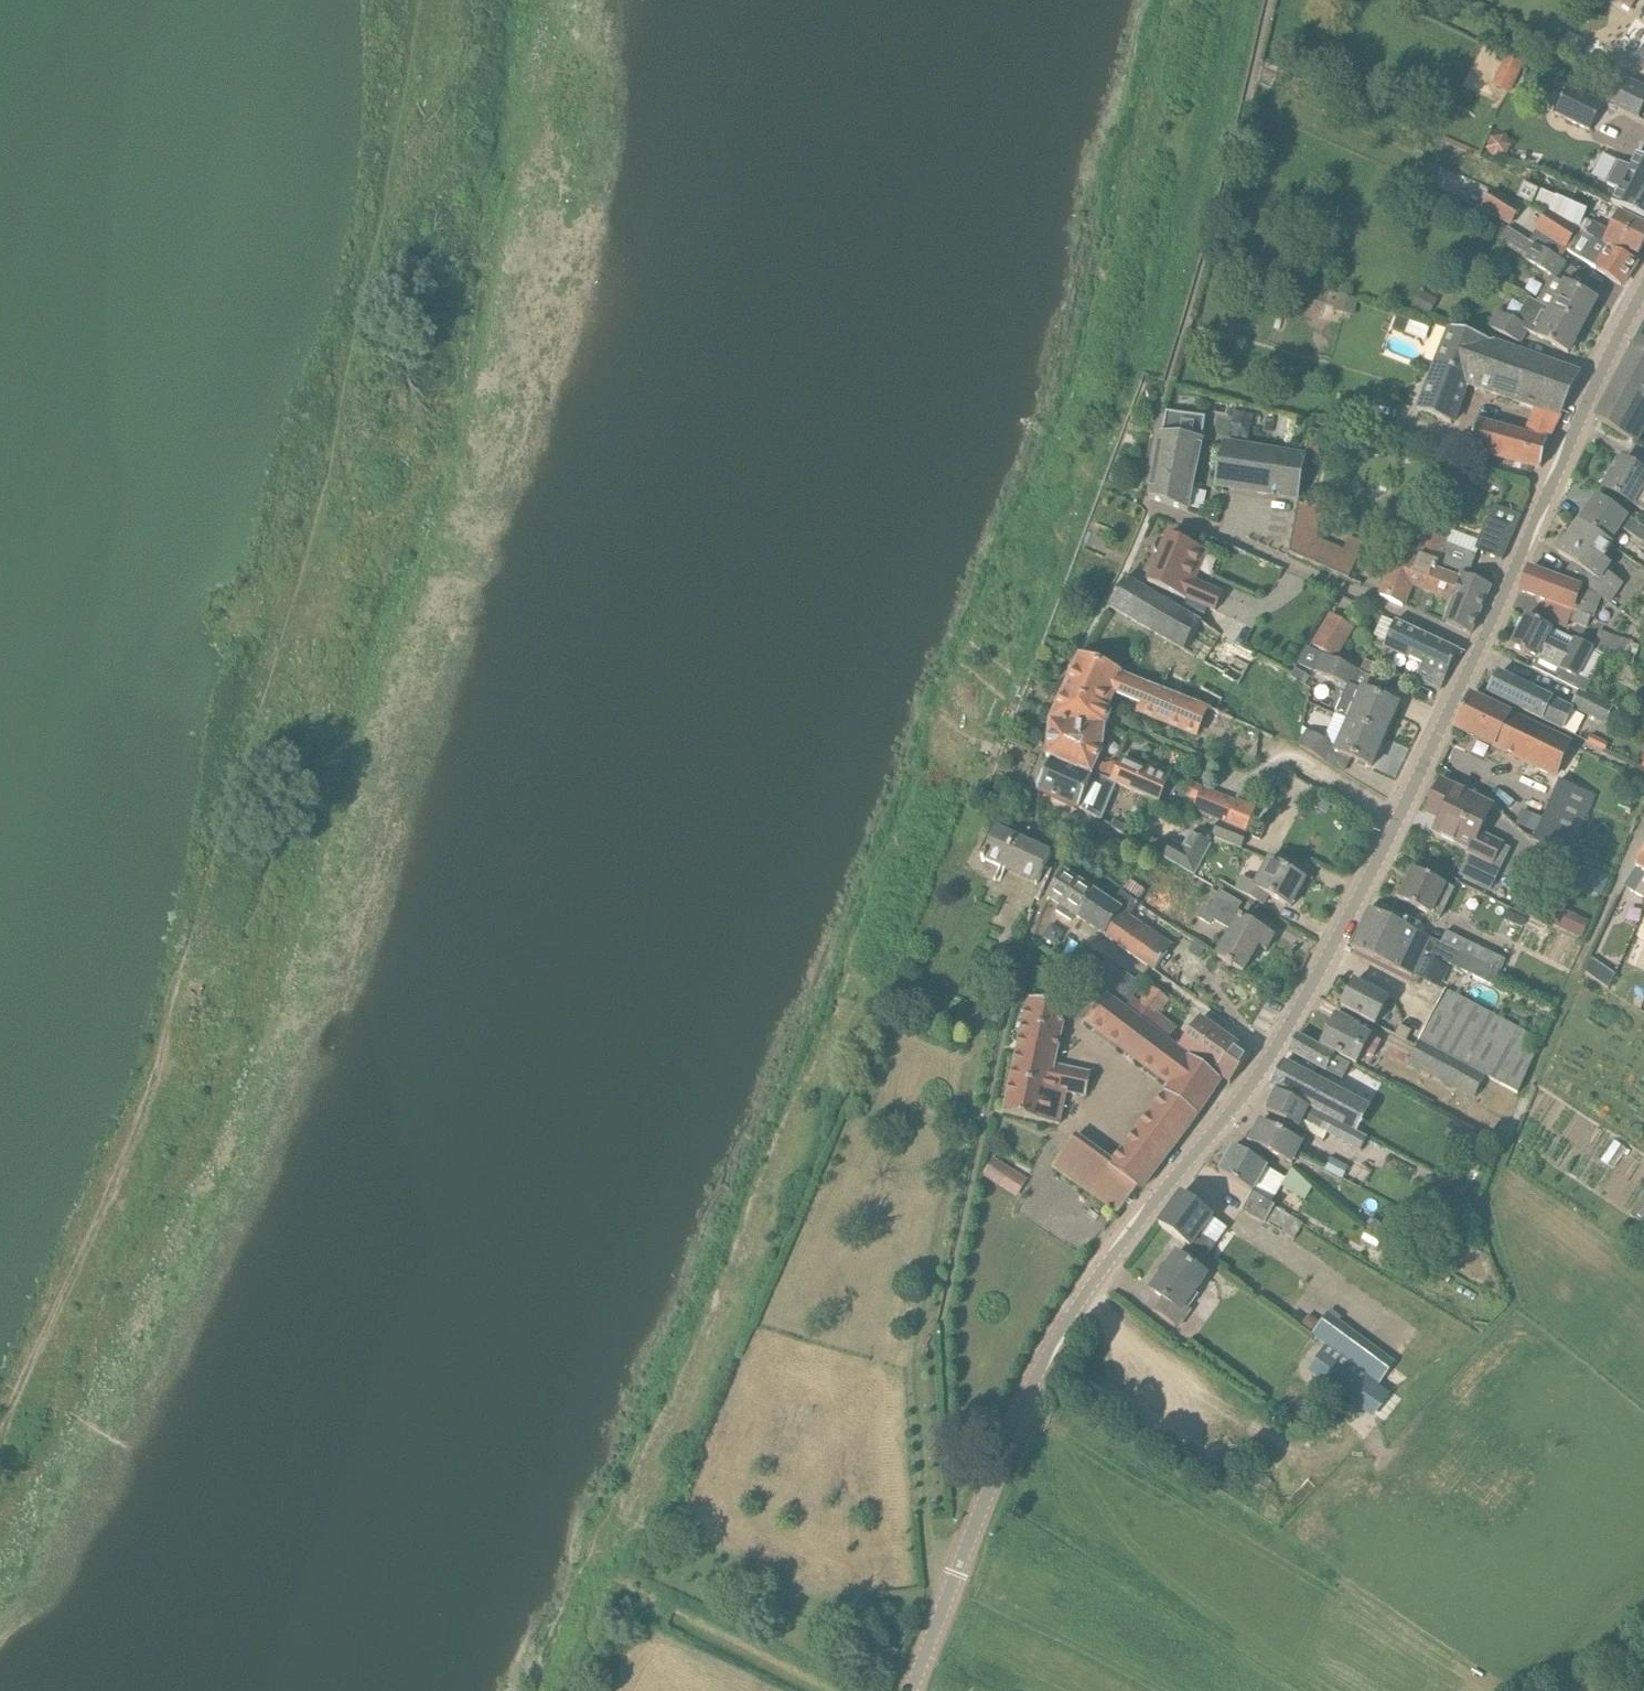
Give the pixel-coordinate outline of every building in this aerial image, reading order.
[(1637,0),(1615,0),(1630,10),(1637,0)] [(1504,91),(1519,65),(1507,58),(1492,84),(1504,91)] [(1604,104),(1637,120),(1643,107),(1643,87),(1629,80),(1624,89),(1611,83),(1602,102),(1604,104)] [(1591,131),(1604,104),(1602,102),(1569,86),(1556,114),(1591,131)] [(1487,149),(1507,157),(1514,141),(1495,132),(1487,149)] [(1639,153),(1631,167),(1620,161),(1608,183),(1619,189),(1612,203),(1643,220),(1643,150),(1641,155),(1639,153)] [(1596,239),(1620,252),(1623,246),(1638,254),(1643,242),(1643,226),(1618,213),(1612,224),(1608,221),(1605,228),(1593,221),(1592,222),(1583,218),(1586,211),(1524,184),(1517,198),(1531,205),(1532,204),(1549,212),(1549,213),(1575,226),(1574,228),(1577,229),(1596,239)] [(1480,209),(1510,228),(1522,208),(1493,189),(1480,209)] [(1620,252),(1596,239),(1577,229),(1574,228),(1546,214),(1536,231),(1582,260),(1596,268),(1595,270),(1621,286),(1636,261),(1620,252)] [(1537,302),(1539,303),(1583,326),(1596,301),(1556,279),(1565,263),(1514,231),(1508,227),(1507,226),(1501,237),(1528,254),(1525,259),(1551,276),(1537,302)] [(1583,326),(1539,303),(1527,326),(1497,310),(1488,327),(1519,343),(1526,330),(1537,336),(1536,337),(1568,353),(1583,326)] [(1560,416),(1580,374),(1481,339),(1480,339),(1449,327),(1444,340),(1443,340),(1415,412),(1453,426),(1468,388),(1533,411),(1558,420),(1560,416)] [(1643,355),(1643,330),(1633,349),(1643,355)] [(1633,349),(1596,419),(1638,442),(1643,431),(1643,355),(1633,349)] [(1160,434),(1157,454),(1149,497),(1188,511),(1198,463),(1202,439),(1192,438),(1196,415),(1166,411),(1162,434),(1160,434)] [(1471,449),(1540,467),(1547,442),(1558,420),(1533,411),(1524,433),(1478,421),(1471,449)] [(1215,488),(1298,501),(1306,454),(1223,443),(1222,443),(1215,488)] [(1642,511),(1643,508),(1643,472),(1623,460),(1615,474),(1611,472),(1602,488),(1642,511)] [(1611,543),(1621,528),(1633,536),(1630,541),(1643,550),(1643,528),(1597,496),(1580,522),(1611,543)] [(1349,538),(1344,549),(1319,537),(1323,509),(1297,503),(1288,553),(1349,579),(1365,546),(1349,538)] [(1487,525),(1513,535),(1521,514),(1495,504),(1487,525)] [(1594,594),(1599,598),(1609,604),(1623,584),(1607,572),(1611,565),(1604,560),(1612,547),(1578,524),(1558,552),(1590,574),(1583,585),(1594,593),(1594,594)] [(1412,584),(1453,600),(1461,577),(1433,567),(1444,540),(1425,532),(1418,549),(1401,543),(1381,597),(1404,607),(1412,584)] [(1160,555),(1148,583),(1186,599),(1186,598),(1215,610),(1223,594),(1190,580),(1203,551),(1206,552),(1206,551),(1168,535),(1166,539),(1163,538),(1159,539),(1156,542),(1154,545),(1154,550),(1156,553),(1160,555)] [(1461,577),(1453,600),(1455,601),(1447,623),(1472,633),(1490,587),(1467,578),(1476,554),(1446,542),(1447,541),(1444,540),(1433,567),(1461,577)] [(1599,598),(1594,594),(1580,589),(1581,588),(1530,570),(1522,592),(1550,602),(1544,618),(1569,627),(1571,622),(1587,629),(1591,617),(1592,617),(1599,598)] [(1125,579),(1109,606),(1185,650),(1201,623),(1125,579)] [(1310,648),(1336,660),(1354,631),(1329,615),(1310,648)] [(1511,647),(1538,660),(1533,667),(1586,693),(1590,685),(1577,678),(1593,649),(1574,640),(1552,630),(1527,616),(1511,647)] [(1395,621),(1383,648),(1420,666),(1416,676),(1441,687),(1458,650),(1395,621)] [(1617,660),(1625,640),(1600,631),(1593,649),(1617,660)] [(1299,664),(1347,685),(1354,687),(1360,670),(1355,668),(1336,660),(1310,648),(1309,647),(1299,664)] [(1148,718),(1161,689),(1123,674),(1105,665),(1087,658),(1080,656),(1064,691),(1110,710),(1116,696),(1140,706),(1136,713),(1148,718)] [(1489,694),(1561,729),(1572,710),(1499,674),(1489,694)] [(1397,705),(1372,694),(1354,687),(1347,685),(1335,714),(1347,719),(1385,735),(1397,705)] [(1161,689),(1148,718),(1197,739),(1210,709),(1161,689)] [(1051,719),(1106,727),(1112,712),(1110,710),(1064,691),(1051,719)] [(1605,724),(1613,708),(1580,691),(1572,707),(1605,724)] [(1520,773),(1555,789),(1559,780),(1560,777),(1556,775),(1571,742),(1511,714),(1510,715),(1471,697),(1456,729),(1525,761),(1520,773)] [(1046,757),(1051,759),(1101,779),(1108,781),(1130,792),(1159,804),(1170,777),(1121,756),(1120,761),(1106,765),(1098,762),(1102,751),(1106,727),(1051,719),(1050,721),(1046,757)] [(1347,719),(1335,746),(1333,750),(1371,766),(1385,735),(1347,719)] [(1326,741),(1308,730),(1302,738),(1297,745),(1326,762),(1332,750),(1333,751),(1333,750),(1335,746),(1326,741)] [(1101,779),(1051,759),(1037,790),(1072,806),(1079,809),(1086,793),(1094,796),(1101,779)] [(1507,845),(1480,832),(1493,806),(1440,780),(1424,813),(1439,820),(1433,832),(1471,850),(1469,855),(1496,868),(1507,845)] [(1596,797),(1559,780),(1555,789),(1539,826),(1541,827),(1535,842),(1569,857),(1576,843),(1596,797)] [(1236,801),(1231,812),(1251,820),(1257,807),(1237,798),(1236,801)] [(1251,820),(1231,812),(1226,825),(1245,832),(1251,820)] [(1111,828),(1124,835),(1127,829),(1115,822),(1111,828)] [(995,830),(982,859),(1036,884),(1050,855),(995,830)] [(1164,858),(1195,875),(1211,845),(1190,833),(1182,847),(1173,842),(1164,858)] [(1643,899),(1643,852),(1635,866),(1637,867),(1624,886),(1643,899)] [(1241,876),(1234,890),(1263,905),(1269,895),(1291,907),(1305,878),(1267,858),(1254,883),(1241,876)] [(1583,866),(1568,860),(1560,879),(1584,889),(1586,887),(1592,870),(1583,866)] [(1398,899),(1439,919),(1454,889),(1413,869),(1398,899)] [(1103,937),(1104,937),(1129,897),(1121,892),(1113,903),(1095,890),(1098,885),(1083,875),(1078,882),(1064,872),(1048,897),(1060,905),(1056,911),(1071,921),(1074,917),(1103,937)] [(1216,955),(1215,956),(1242,971),(1257,945),(1266,950),(1274,937),(1236,915),(1242,904),(1219,891),(1213,902),(1205,915),(1230,930),(1225,938),(1223,937),(1214,954),(1216,955)] [(1129,897),(1104,937),(1105,936),(1155,971),(1167,952),(1124,922),(1137,903),(1129,897)] [(1369,908),(1359,927),(1350,946),(1352,947),(1415,977),(1421,965),(1423,958),(1425,953),(1493,986),(1500,972),(1440,943),(1435,940),(1369,908)] [(1440,943),(1500,972),(1507,959),(1496,953),(1496,954),(1483,948),(1447,930),(1440,943)] [(1610,990),(1617,976),(1593,959),(1587,973),(1610,990)] [(1067,965),(1060,975),(1081,991),(1088,981),(1067,965)] [(1341,1007),(1376,1025),(1390,998),(1355,980),(1341,1007)] [(1139,1000),(1158,1014),(1169,1000),(1150,986),(1139,1000)] [(1419,1042),(1486,1077),(1517,1094),(1541,1040),(1486,1011),(1445,989),(1444,992),(1418,1041),(1419,1042)] [(1061,1173),(1118,1215),(1138,1189),(1140,1190),(1195,1113),(1196,1114),(1220,1080),(1189,1057),(1190,1056),(1178,1048),(1168,1040),(1129,1014),(1108,996),(1079,1029),(1163,1090),(1134,1128),(1110,1160),(1078,1137),(1054,1168),(1061,1173)] [(1028,999),(1016,1055),(1003,1113),(1060,1125),(1066,1093),(1085,1097),(1090,1072),(1056,1065),(1060,1045),(1065,1019),(1068,1007),(1028,999)] [(1139,1000),(1129,1014),(1168,1040),(1176,1028),(1158,1014),(1139,1000)] [(1321,1046),(1357,1065),(1365,1051),(1373,1056),(1381,1042),(1336,1018),(1321,1046)] [(1191,1054),(1215,1072),(1235,1044),(1199,1019),(1178,1048),(1190,1056),(1191,1054)] [(1394,1035),(1406,1041),(1411,1031),(1399,1025),(1394,1035)] [(1342,1080),(1351,1064),(1297,1035),(1288,1051),(1326,1071),(1342,1080)] [(1486,1077),(1419,1042),(1407,1065),(1473,1100),(1486,1077)] [(1235,1044),(1215,1072),(1230,1083),(1250,1055),(1235,1044)] [(1356,1102),(1283,1064),(1271,1085),(1345,1124),(1356,1102)] [(1275,1117),(1272,1122),(1297,1135),(1300,1130),(1324,1142),(1328,1134),(1361,1151),(1367,1139),(1276,1092),(1265,1112),(1275,1117)] [(1298,1156),(1304,1144),(1295,1139),(1297,1135),(1272,1122),(1270,1127),(1260,1122),(1252,1137),(1249,1143),(1293,1166),(1298,1156)] [(1251,1193),(1254,1193),(1268,1168),(1234,1146),(1219,1173),(1251,1193)] [(1324,1170),(1342,1180),(1348,1168),(1330,1158),(1324,1170)] [(999,1186),(1016,1198),(1028,1180),(1010,1168),(999,1186)] [(1182,1193),(1159,1225),(1192,1249),(1205,1259),(1215,1245),(1202,1235),(1215,1217),(1182,1193)] [(1254,1194),(1251,1193),(1243,1209),(1265,1223),(1280,1231),(1281,1230),(1294,1240),(1303,1224),(1254,1193),(1254,1194)] [(1371,1217),(1364,1227),(1378,1235),(1384,1226),(1371,1217)] [(1176,1254),(1151,1289),(1163,1297),(1155,1309),(1180,1327),(1193,1310),(1187,1306),(1208,1277),(1176,1254)] [(1353,1402),(1370,1378),(1325,1346),(1309,1369),(1353,1402)]
